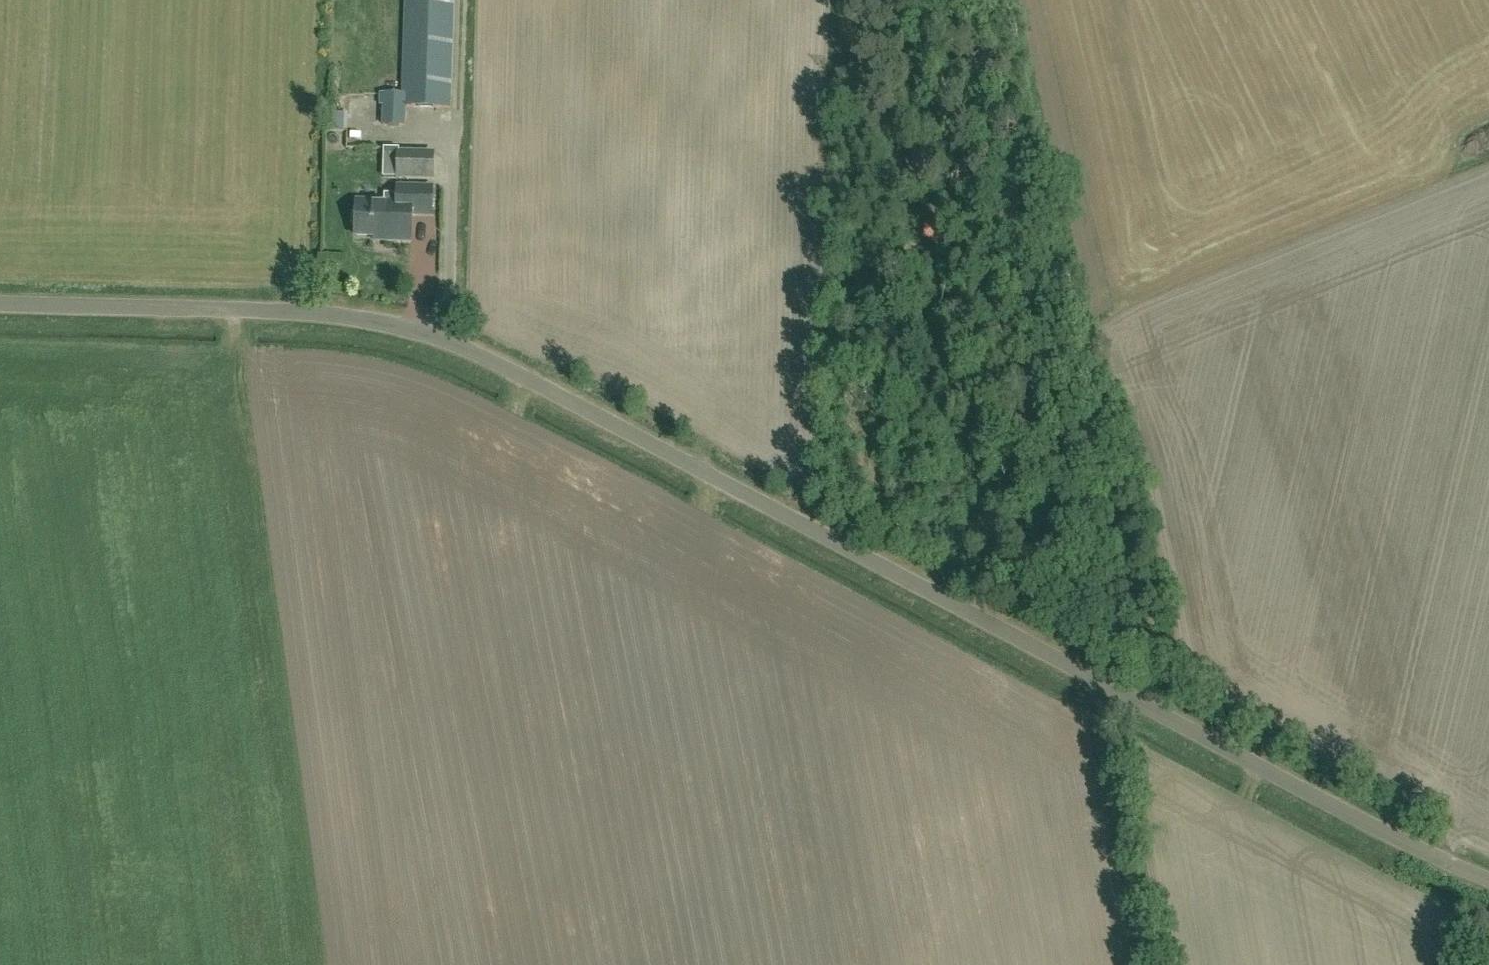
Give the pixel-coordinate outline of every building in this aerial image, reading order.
[(339,105),(383,106),(383,125),(405,126),(405,107),(450,108),(454,0),(406,0),(403,95),(387,95),(390,0),(342,0),(339,105)] [(342,128),(343,114),(329,114),(329,128),(342,128)] [(397,150),(397,152),(383,152),(382,177),(396,178),(396,179),(434,180),(435,151),(397,150)] [(432,189),(405,188),(396,188),(396,205),(356,204),(355,238),(373,238),(373,241),(411,242),(411,216),(431,217),(432,189)] [(922,238),(948,243),(952,219),(926,214),(922,238)]
